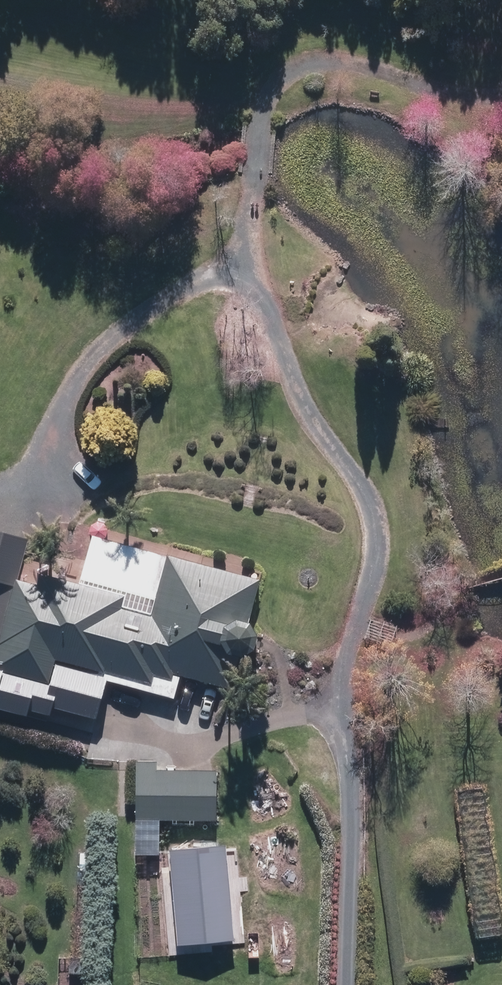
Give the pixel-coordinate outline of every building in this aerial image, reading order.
[(233,691),(241,659),(255,651),(258,638),(251,626),(249,625),(261,581),(169,556),(152,621),(120,612),(124,597),(42,576),(39,587),(17,581),(9,612),(0,610),(0,671),(49,684),(56,660),(151,685),(154,675),(172,681),(173,675),(233,691)] [(137,821),(217,822),(217,772),(157,771),(158,763),(138,763),(137,821)] [(298,843),(137,840),(134,984),(295,984),(298,843)]
